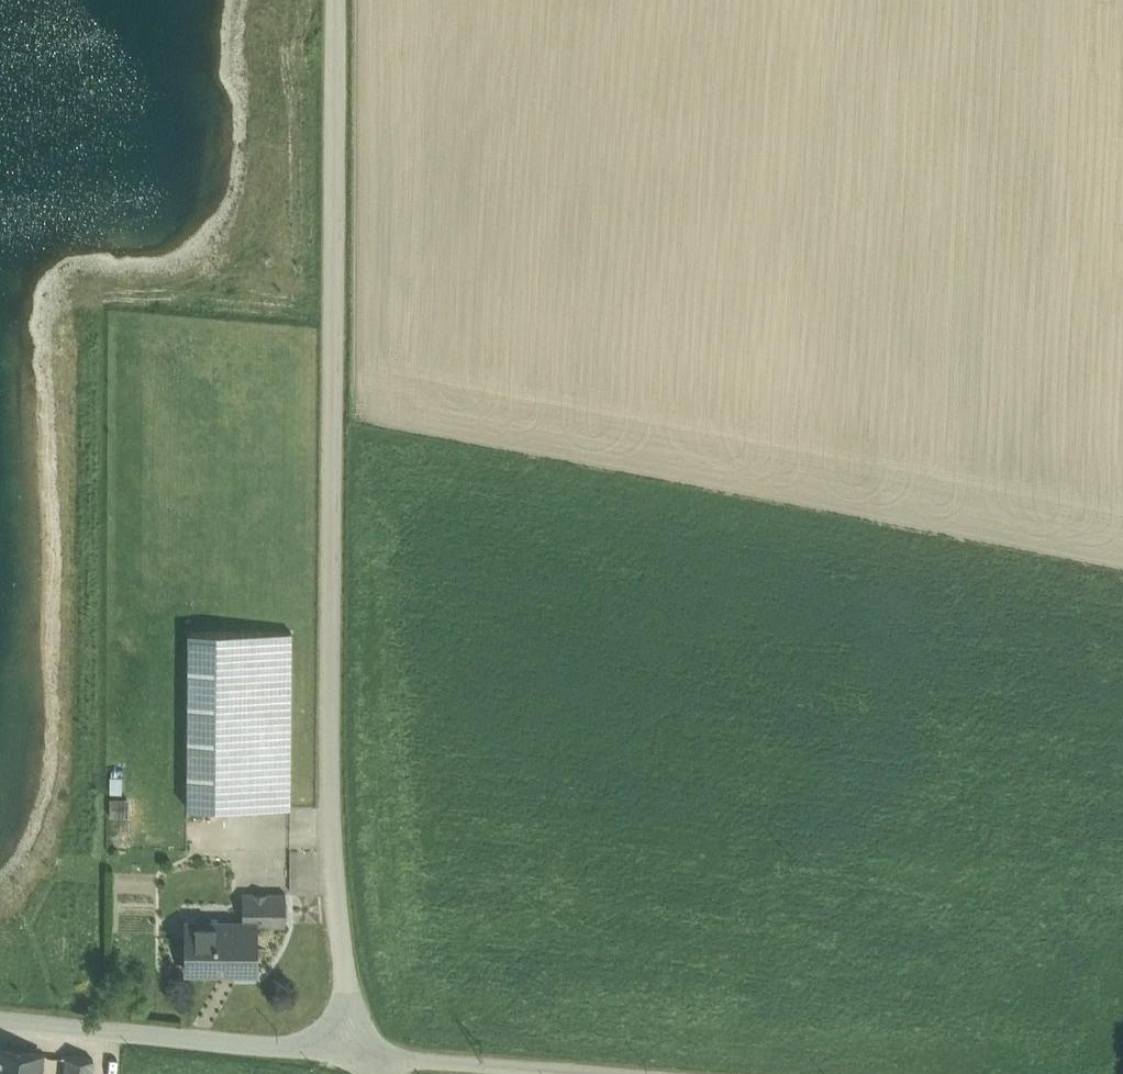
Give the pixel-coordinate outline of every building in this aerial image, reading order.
[(291,632),(188,631),(187,807),(290,808),(291,632)] [(284,896),(244,895),(244,922),(256,923),(256,924),(284,924),(284,896)] [(244,922),(186,922),(186,970),(255,971),(256,924),(256,923),(244,922)] [(0,1050),(0,1073),(40,1073),(42,1054),(0,1050)] [(67,1056),(66,1073),(92,1073),(93,1059),(67,1056)]
